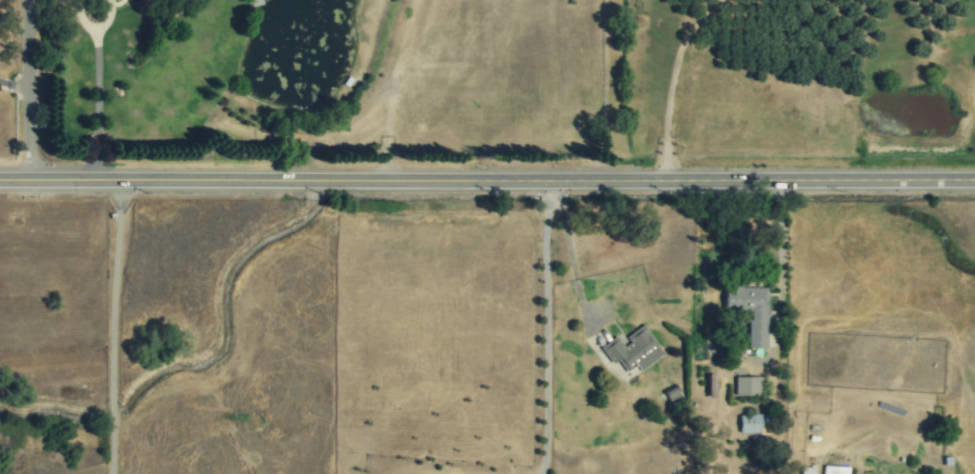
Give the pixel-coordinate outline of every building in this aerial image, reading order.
[(767,349),(767,287),(724,287),(724,311),(749,311),(749,349),(767,349)] [(663,355),(643,325),(622,340),(618,335),(600,348),(611,364),(618,360),(626,373),(636,366),(640,371),(663,355)] [(715,375),(707,375),(708,398),(715,398),(715,375)] [(735,395),(759,396),(760,377),(735,377),(735,395)] [(680,396),(676,387),(665,393),(669,402),(680,396)] [(739,433),(760,433),(760,415),(739,415),(739,433)] [(823,466),(823,473),(848,473),(848,468),(823,466)]
